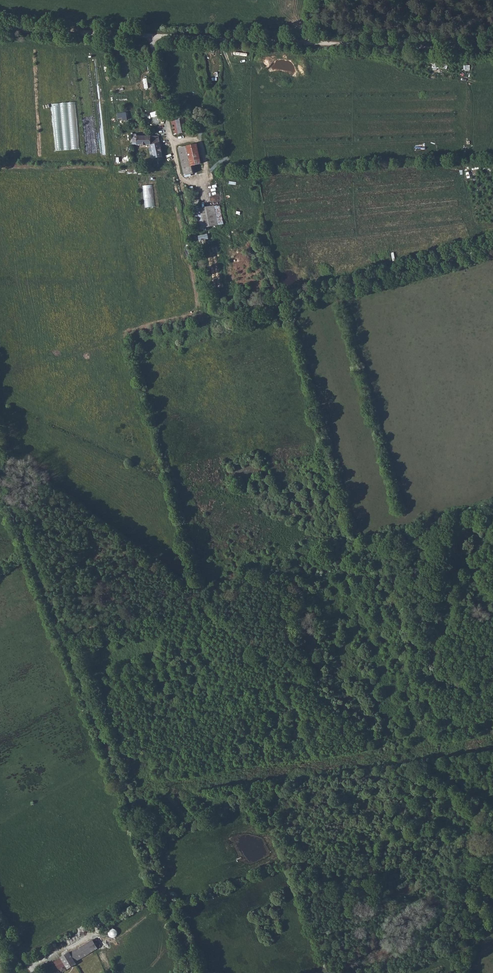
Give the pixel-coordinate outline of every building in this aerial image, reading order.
[(175,135),(193,131),(190,117),(172,121),(175,135)] [(138,135),(133,135),(133,144),(138,143),(138,145),(152,144),(155,158),(157,157),(157,160),(164,160),(159,135),(138,137),(138,135)] [(185,176),(194,174),(192,166),(202,164),(198,144),(189,145),(189,142),(182,143),(183,147),(178,148),(185,176)] [(145,207),(155,206),(153,184),(143,185),(145,207)] [(221,205),(195,210),(199,229),(224,224),(221,205)] [(172,281),(177,280),(172,248),(167,249),(172,281)] [(94,941),(93,940),(70,953),(70,952),(61,957),(61,958),(55,962),(59,970),(66,966),(68,969),(77,964),(76,963),(90,954),(98,948),(97,948),(101,946),(97,939),(94,941)] [(90,954),(76,963),(77,964),(82,972),(92,972),(99,969),(90,954)]
